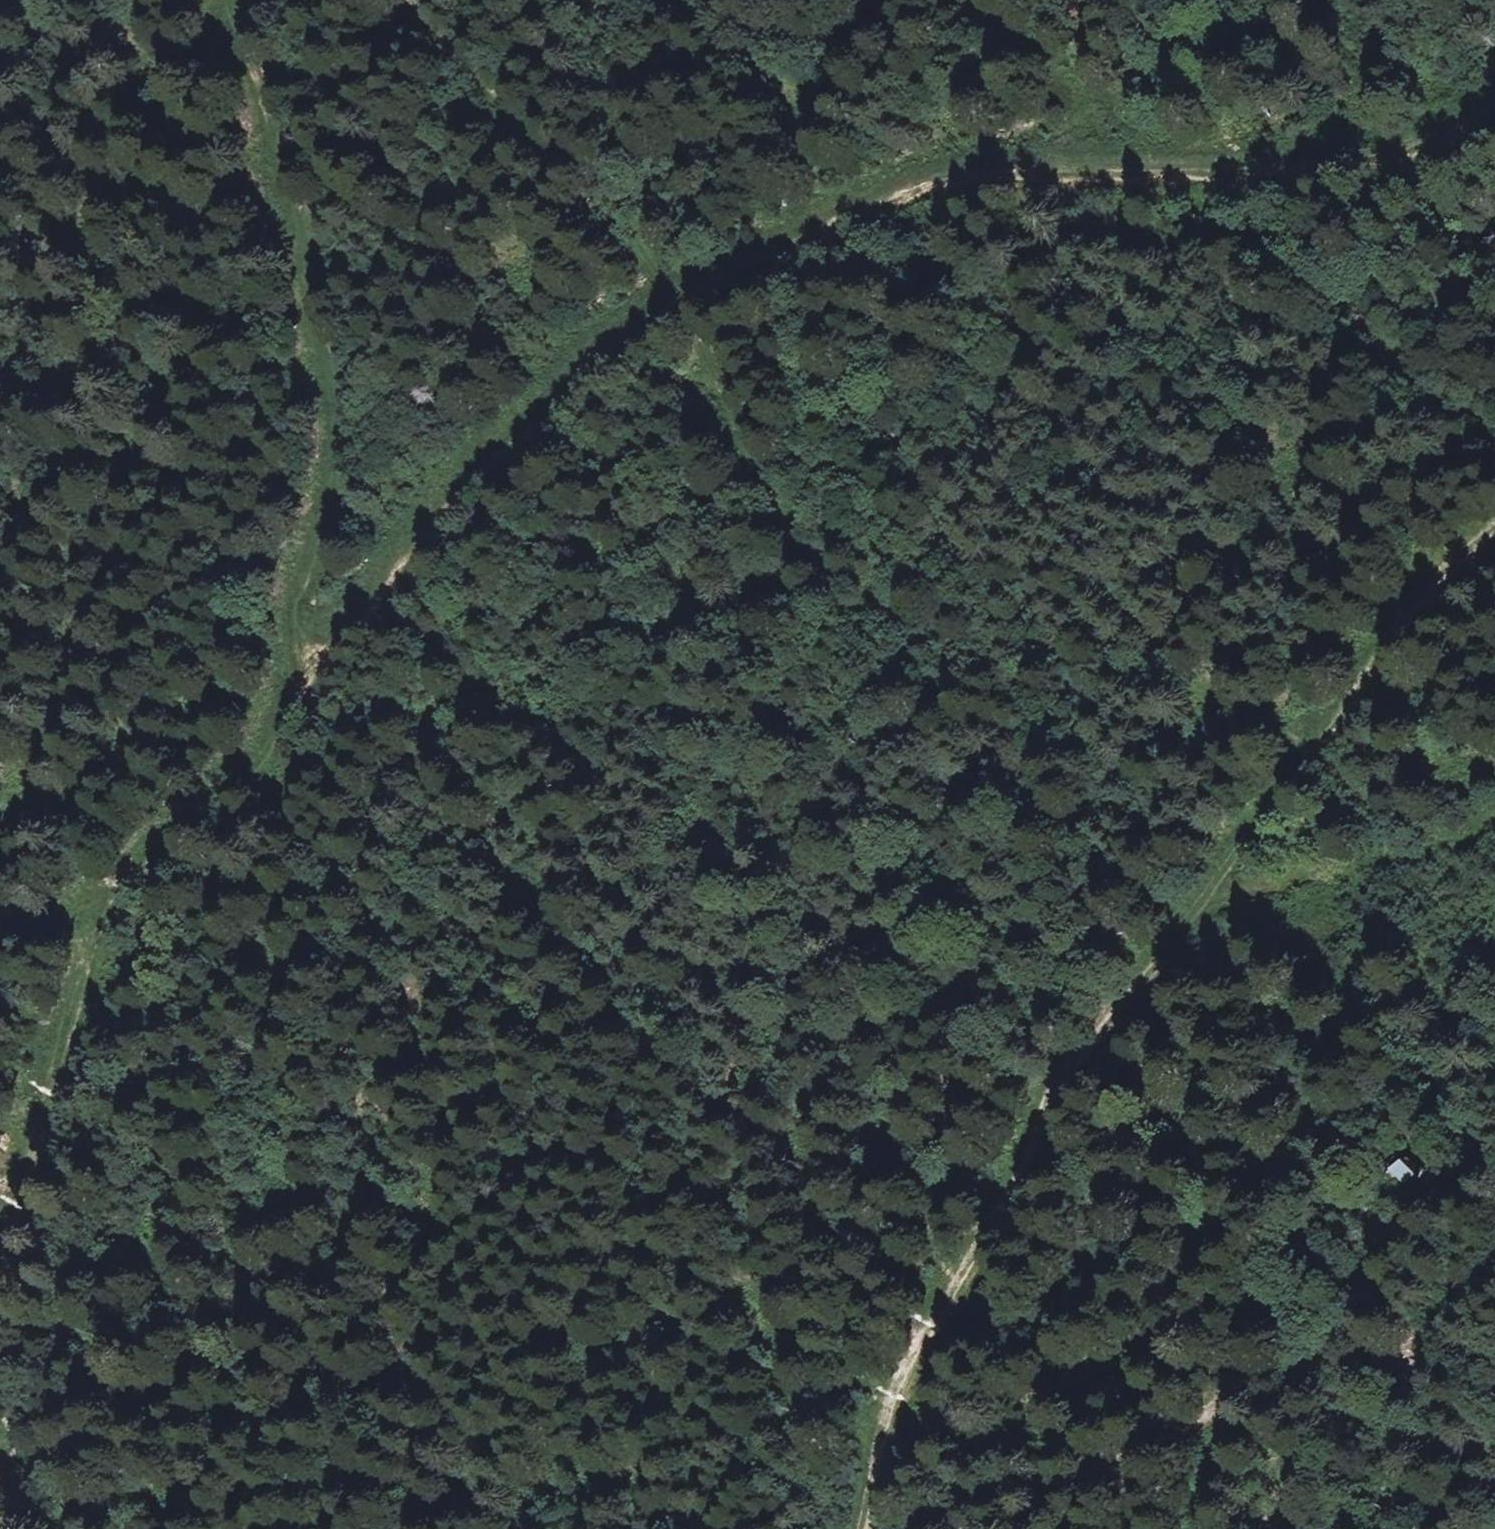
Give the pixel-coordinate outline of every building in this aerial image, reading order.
[(1398,1156),(1384,1171),(1404,1189),(1417,1175),(1398,1156)]
